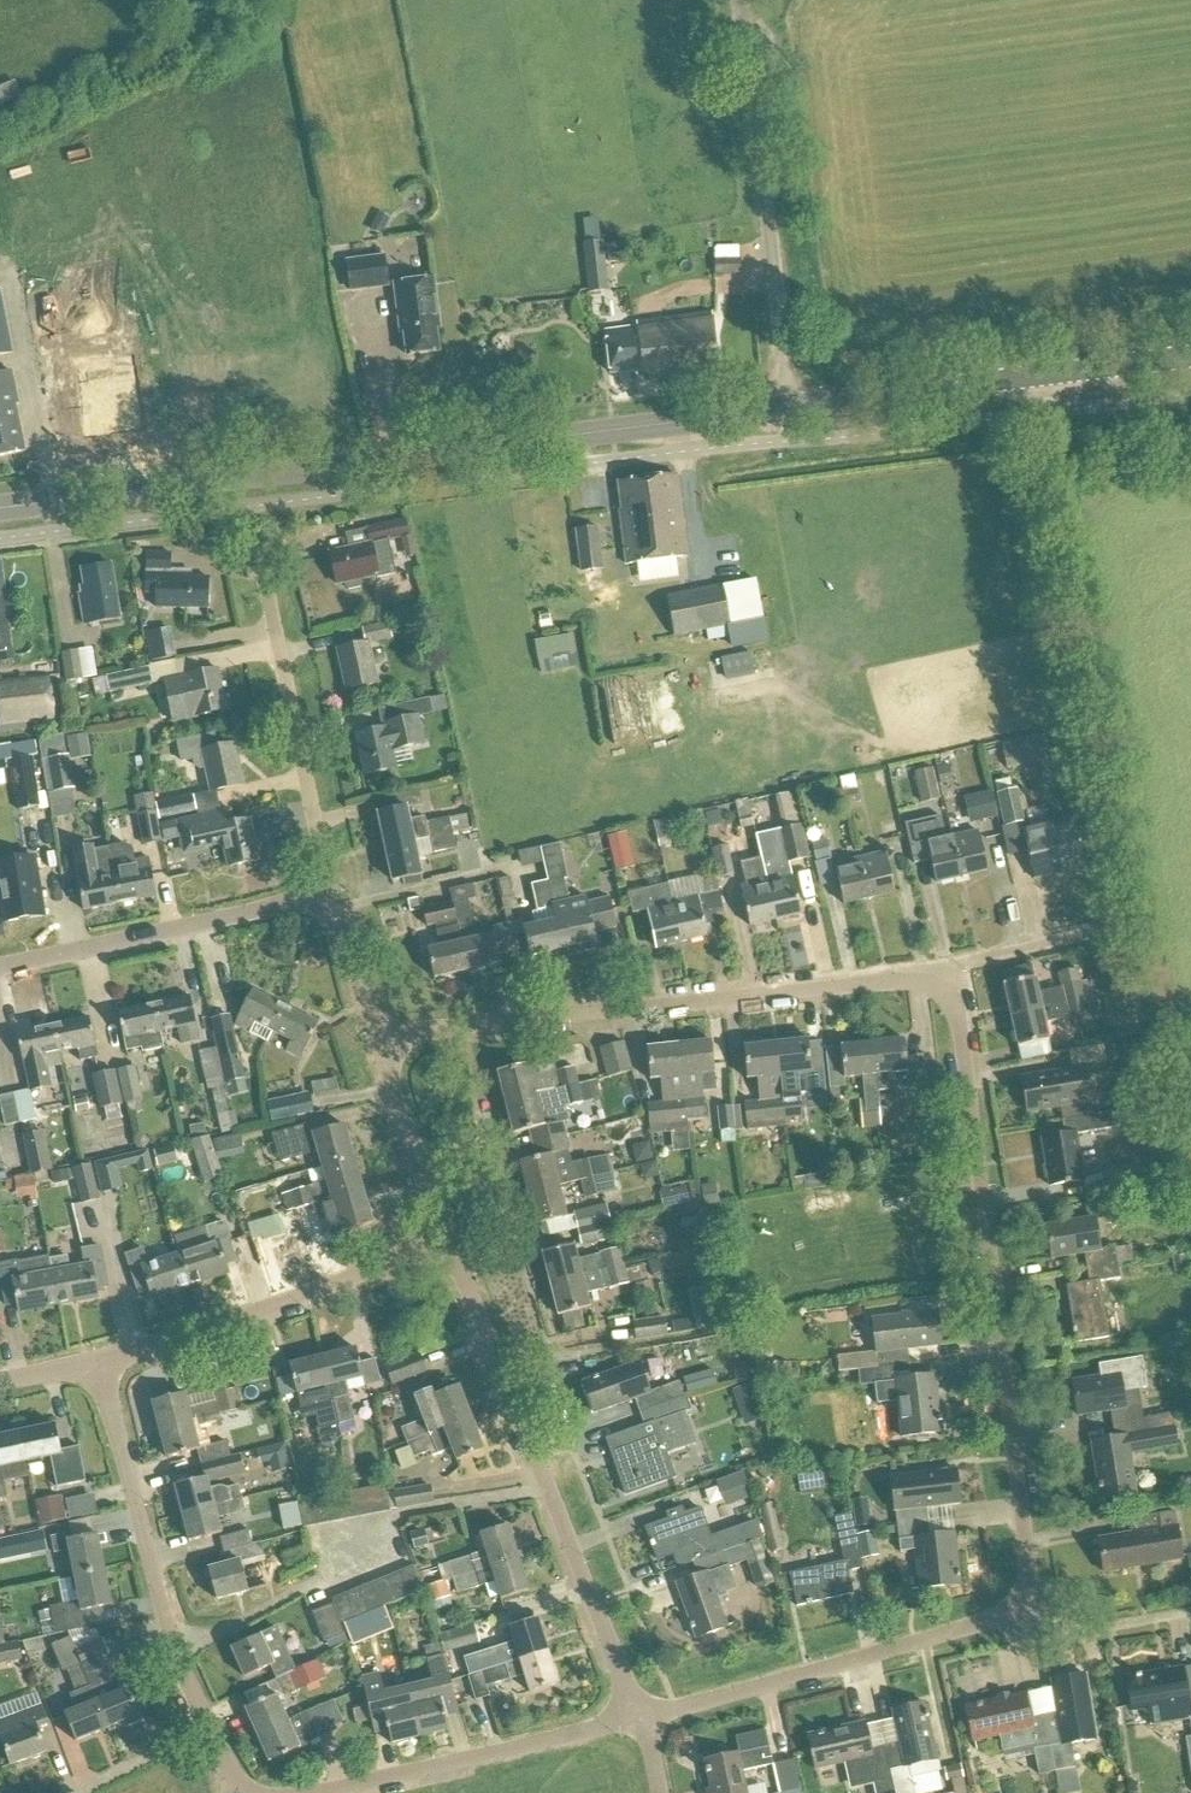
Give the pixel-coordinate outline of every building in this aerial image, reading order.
[(0,88),(0,104),(1,106),(21,97),(15,81),(0,88)] [(603,243),(584,245),(590,295),(608,293),(603,243)] [(353,290),(389,286),(386,256),(350,261),(353,290)] [(716,261),(716,276),(740,275),(740,260),(716,261)] [(441,328),(435,279),(397,284),(403,333),(406,332),(409,355),(441,351),(438,328),(441,328)] [(13,354),(1,291),(0,292),(0,356),(13,354)] [(656,384),(721,377),(713,314),(640,322),(641,327),(610,330),(616,375),(648,372),(656,384)] [(55,340),(113,337),(112,317),(54,320),(55,340)] [(95,413),(99,436),(138,429),(134,406),(138,406),(131,361),(82,370),(90,414),(95,413)] [(17,376),(0,379),(0,460),(27,455),(18,407),(23,406),(17,376)] [(620,513),(626,566),(687,558),(683,526),(677,527),(675,511),(681,510),(676,476),(618,484),(622,512),(620,513)] [(398,540),(394,525),(367,530),(370,546),(331,554),(338,586),(344,585),(345,588),(348,592),(361,588),(362,584),(362,581),(376,578),(377,580),(396,576),(389,542),(398,540)] [(598,531),(578,534),(583,572),(602,570),(598,531)] [(172,554),(147,554),(147,585),(156,585),(156,608),(209,609),(210,580),(185,579),(185,572),(172,572),(172,554)] [(2,564),(0,564),(0,653),(1,653),(2,661),(13,660),(4,591),(5,591),(2,564)] [(121,620),(112,565),(83,570),(87,594),(81,595),(86,626),(121,620)] [(755,581),(668,597),(676,638),(763,621),(755,581)] [(549,612),(539,614),(540,622),(550,620),(549,612)] [(174,624),(148,627),(152,656),(178,653),(174,624)] [(393,640),(389,624),(362,630),(366,645),(337,651),(346,692),(378,684),(369,645),(393,640)] [(78,653),(62,655),(66,683),(82,681),(78,653)] [(750,655),(721,660),(726,680),(754,674),(750,655)] [(149,669),(105,678),(108,695),(152,686),(149,669)] [(228,711),(219,670),(166,682),(174,722),(228,711)] [(33,680),(0,684),(0,727),(55,721),(50,678),(33,680)] [(378,711),(382,730),(356,736),(365,776),(397,769),(393,751),(423,745),(418,718),(433,715),(430,701),(378,711)] [(180,764),(193,761),(194,767),(201,771),(207,770),(212,793),(244,786),(235,745),(218,749),(215,735),(176,743),(180,764)] [(87,737),(68,740),(71,762),(91,759),(87,737)] [(1032,748),(1036,764),(1047,762),(1043,746),(1032,748)] [(1036,764),(1032,748),(1004,755),(1008,770),(1036,764)] [(0,751),(0,769),(4,768),(3,762),(10,761),(18,811),(38,808),(30,758),(14,761),(12,749),(0,751)] [(68,758),(47,761),(53,793),(73,790),(68,758)] [(937,769),(941,786),(954,783),(950,766),(937,769)] [(916,774),(922,803),(939,800),(932,770),(916,774)] [(1094,809),(1086,774),(1064,779),(1072,814),(1094,809)] [(796,789),(780,791),(783,813),(798,811),(796,789)] [(1018,791),(999,796),(1006,828),(1025,824),(1018,791)] [(973,797),(979,823),(998,819),(992,793),(973,797)] [(194,797),(158,805),(159,812),(161,820),(197,812),(194,797)] [(754,828),(750,810),(749,803),(737,806),(742,830),(754,828)] [(407,809),(378,815),(386,849),(414,843),(428,840),(453,834),(450,819),(427,823),(426,818),(410,821),(407,809)] [(220,812),(176,822),(183,851),(223,843),(228,868),(260,861),(251,821),(234,824),(231,810),(220,812)] [(158,813),(139,817),(145,845),(162,842),(164,841),(161,825),(160,820),(158,813)] [(467,815),(451,819),(454,834),(470,830),(467,815)] [(962,877),(953,838),(946,840),(941,818),(907,825),(915,864),(931,860),(937,883),(962,877)] [(653,823),(658,842),(670,839),(666,820),(653,823)] [(1049,826),(1060,874),(1086,868),(1075,820),(1049,826)] [(1035,880),(1060,874),(1049,826),(1023,832),(1035,880)] [(803,827),(780,832),(787,866),(810,861),(803,827)] [(953,838),(962,877),(988,871),(979,832),(953,838)] [(453,834),(428,840),(431,854),(457,849),(453,834)] [(828,841),(812,844),(815,863),(832,859),(828,841)] [(414,843),(386,849),(393,882),(403,880),(421,876),(417,857),(414,843)] [(560,845),(541,849),(548,883),(553,906),(557,922),(563,950),(577,947),(579,954),(596,950),(594,943),(597,943),(595,933),(617,929),(611,900),(594,903),(587,905),(586,897),(569,901),(565,880),(567,879),(560,845)] [(611,850),(616,872),(634,868),(629,846),(611,850)] [(150,860),(136,862),(133,851),(128,847),(111,850),(116,877),(115,878),(120,905),(157,898),(150,860)] [(727,847),(712,851),(718,880),(733,876),(727,847)] [(84,911),(120,905),(115,878),(116,877),(111,850),(94,854),(93,848),(75,851),(80,883),(79,883),(84,911)] [(886,854),(860,860),(869,899),(895,893),(886,854)] [(776,855),(761,859),(775,921),(801,915),(792,876),(781,879),(776,855)] [(775,921),(761,859),(740,863),(746,887),(741,888),(750,927),(775,921)] [(869,899),(860,860),(835,866),(844,905),(869,899)] [(4,929),(42,922),(32,865),(0,871),(0,907),(4,929)] [(421,876),(403,880),(405,888),(423,884),(421,876)] [(510,879),(499,882),(503,901),(514,898),(510,879)] [(548,883),(533,886),(538,909),(553,906),(548,883)] [(473,886),(450,891),(453,905),(468,972),(502,964),(500,955),(514,952),(508,926),(493,929),(494,936),(477,940),(469,902),(476,900),(473,886)] [(673,904),(670,889),(669,886),(629,894),(633,915),(647,912),(656,949),(682,943),(672,904),(673,904)] [(672,904),(682,943),(707,937),(698,898),(673,904),(672,904)] [(418,899),(408,901),(411,913),(421,911),(418,899)] [(502,902),(506,919),(512,918),(508,901),(502,902)] [(453,905),(424,911),(427,927),(436,925),(441,948),(428,951),(435,979),(468,972),(453,905)] [(523,922),(508,926),(514,952),(528,948),(530,958),(563,950),(557,922),(533,927),(525,929),(523,922)] [(1007,984),(1004,985),(1011,1016),(1085,1000),(1081,984),(1078,970),(1059,974),(1062,989),(1039,994),(1036,978),(1032,978),(1030,967),(1004,973),(1007,984)] [(1113,971),(1089,976),(1094,994),(1094,998),(1105,995),(1135,988),(1132,973),(1114,977),(1113,971)] [(1090,982),(1081,984),(1085,1000),(1094,998),(1090,982)] [(255,1023),(273,1032),(286,1008),(252,991),(235,1026),(250,1034),(255,1023)] [(1085,1000),(1011,1016),(1018,1047),(1050,1040),(1047,1026),(1069,1020),(1070,1022),(1088,1018),(1109,1013),(1105,996),(1094,998),(1085,1000)] [(191,998),(154,1006),(160,1033),(178,1029),(182,1045),(200,1042),(196,1025),(191,998)] [(160,1033),(154,1006),(118,1013),(126,1052),(143,1048),(144,1054),(163,1049),(160,1033)] [(286,1008),(273,1032),(291,1042),(286,1052),(301,1060),(319,1025),(286,1008)] [(230,1016),(211,1020),(229,1098),(248,1094),(230,1016)] [(53,1027),(59,1054),(79,1050),(81,1061),(98,1058),(90,1019),(53,1027)] [(53,1027),(17,1034),(25,1073),(28,1072),(32,1091),(32,1092),(52,1088),(48,1069),(62,1066),(59,1054),(53,1027)] [(785,1044),(776,1045),(784,1120),(785,1120),(786,1128),(803,1126),(803,1118),(801,1099),(815,1097),(811,1065),(808,1041),(799,1042),(798,1035),(784,1037),(785,1044)] [(760,1104),(745,1105),(747,1124),(748,1132),(785,1128),(784,1120),(776,1045),(763,1046),(762,1043),(759,1040),(749,1042),(746,1045),(746,1048),(744,1048),(748,1080),(757,1079),(760,1104)] [(905,1040),(873,1044),(876,1076),(878,1090),(879,1090),(892,1089),(890,1075),(908,1073),(910,1089),(925,1088),(923,1058),(907,1059),(905,1040)] [(687,1121),(706,1119),(703,1090),(717,1088),(715,1074),(711,1042),(679,1045),(683,1078),(687,1121)] [(632,1072),(624,1043),(601,1049),(609,1078),(632,1072)] [(873,1044),(841,1047),(841,1051),(844,1080),(863,1078),(865,1101),(861,1101),(862,1121),(863,1131),(881,1129),(881,1124),(881,1119),(879,1100),(879,1099),(878,1090),(876,1076),(873,1044)] [(648,1105),(650,1125),(652,1141),(665,1140),(663,1123),(687,1121),(683,1078),(679,1045),(647,1049),(651,1081),(661,1080),(663,1104),(648,1105)] [(216,1051),(200,1055),(207,1090),(223,1085),(216,1051)] [(841,1051),(826,1053),(830,1091),(845,1090),(844,1080),(841,1051)] [(529,1065),(498,1073),(505,1104),(537,1096),(537,1097),(561,1091),(561,1090),(579,1086),(579,1085),(574,1068),(556,1072),(553,1060),(529,1066),(529,1065)] [(136,1068),(117,1072),(124,1105),(127,1105),(129,1116),(143,1113),(141,1101),(142,1101),(136,1068)] [(1061,1107),(1063,1121),(1094,1116),(1086,1068),(1023,1079),(1028,1112),(1061,1107)] [(116,1072),(93,1077),(100,1111),(123,1106),(116,1072)] [(579,1086),(561,1090),(561,1091),(565,1108),(601,1099),(597,1081),(579,1085),(579,1086)] [(32,1092),(32,1091),(15,1094),(22,1124),(38,1120),(32,1092)] [(839,1091),(830,1092),(831,1111),(841,1110),(839,1091)] [(22,1124),(15,1094),(0,1097),(0,1098),(6,1127),(22,1124)] [(310,1095),(267,1104),(271,1124),(314,1115),(310,1095)] [(528,1131),(532,1145),(567,1136),(564,1123),(545,1127),(537,1097),(537,1096),(505,1104),(513,1135),(528,1131)] [(880,1099),(879,1099),(879,1100),(881,1119),(881,1124),(900,1122),(900,1118),(898,1098),(880,1099)] [(88,1100),(74,1103),(76,1114),(90,1112),(88,1100)] [(731,1107),(718,1108),(720,1132),(721,1132),(722,1145),(736,1143),(735,1127),(733,1107),(731,1107)] [(1094,1116),(1063,1121),(1066,1135),(1043,1139),(1051,1187),(1084,1181),(1076,1135),(1120,1128),(1118,1112),(1094,1116)] [(228,1115),(218,1118),(221,1135),(232,1132),(228,1115)] [(318,1151),(323,1168),(354,1159),(344,1126),(313,1135),(310,1123),(242,1144),(243,1149),(245,1148),(246,1153),(271,1148),(275,1167),(318,1151)] [(192,1140),(207,1137),(204,1125),(190,1128),(192,1140)] [(44,1133),(22,1138),(31,1177),(34,1176),(47,1173),(53,1172),(44,1133)] [(217,1155),(243,1149),(242,1144),(240,1136),(214,1143),(217,1155)] [(567,1136),(532,1145),(536,1159),(520,1163),(528,1195),(559,1187),(559,1186),(581,1181),(581,1182),(613,1173),(609,1156),(571,1165),(568,1152),(571,1152),(567,1136)] [(153,1152),(157,1168),(178,1163),(174,1147),(153,1152)] [(140,1174),(153,1171),(148,1151),(135,1154),(140,1174)] [(115,1159),(95,1164),(102,1194),(123,1189),(118,1171),(115,1159)] [(284,1196),(289,1213),(363,1191),(354,1159),(323,1168),(327,1183),(284,1196)] [(89,1164),(72,1169),(80,1206),(99,1202),(89,1164)] [(1141,1166),(1101,1173),(1104,1192),(1145,1185),(1141,1166)] [(69,1171),(52,1174),(54,1186),(71,1183),(69,1171)] [(47,1173),(34,1176),(36,1184),(49,1181),(47,1173)] [(613,1173),(581,1182),(585,1199),(617,1191),(613,1173)] [(833,1184),(832,1174),(794,1180),(796,1190),(796,1193),(834,1187),(833,1184)] [(34,1181),(15,1184),(17,1201),(36,1198),(34,1181)] [(559,1187),(528,1195),(536,1226),(567,1218),(559,1187)] [(672,1190),(663,1192),(667,1209),(689,1204),(686,1190),(672,1192),(672,1190)] [(363,1191),(289,1213),(289,1215),(296,1213),(301,1229),(319,1224),(314,1207),(333,1202),(342,1234),(373,1225),(363,1191)] [(690,1205),(667,1210),(669,1220),(704,1212),(701,1200),(689,1203),(690,1205)] [(578,1232),(610,1225),(606,1207),(574,1215),(578,1232)] [(1084,1254),(1086,1268),(1118,1263),(1115,1248),(1100,1250),(1095,1218),(1047,1226),(1050,1240),(1049,1241),(1049,1245),(1050,1245),(1053,1259),(1084,1254)] [(175,1240),(181,1256),(191,1286),(228,1274),(226,1266),(237,1262),(224,1223),(175,1240)] [(610,1225),(578,1232),(581,1247),(614,1240),(610,1225)] [(677,1228),(659,1232),(663,1247),(681,1243),(677,1228)] [(543,1254),(551,1285),(605,1272),(626,1267),(622,1249),(599,1255),(599,1257),(578,1262),(574,1246),(543,1254)] [(69,1256),(51,1259),(50,1260),(59,1305),(98,1298),(96,1290),(108,1287),(101,1247),(83,1251),(86,1268),(71,1270),(69,1256)] [(1116,1251),(1119,1266),(1133,1263),(1130,1248),(1116,1251)] [(191,1286),(181,1256),(149,1267),(143,1250),(127,1256),(139,1294),(150,1291),(153,1299),(191,1286)] [(51,1259),(49,1251),(44,1252),(45,1258),(17,1263),(0,1266),(0,1269),(7,1306),(18,1304),(20,1312),(59,1305),(50,1260),(51,1259)] [(1186,1256),(1175,1258),(1178,1273),(1189,1271),(1186,1256)] [(648,1262),(652,1278),(662,1275),(658,1259),(648,1262)] [(1118,1263),(1086,1268),(1089,1283),(1067,1286),(1076,1343),(1109,1338),(1100,1282),(1120,1279),(1118,1263)] [(605,1272),(551,1285),(558,1317),(590,1309),(587,1295),(648,1280),(644,1265),(627,1269),(626,1267),(605,1272)] [(873,1320),(876,1354),(879,1368),(910,1364),(908,1350),(941,1346),(937,1312),(873,1320)] [(666,1321),(633,1326),(636,1342),(668,1338),(666,1321)] [(364,1378),(360,1365),(356,1349),(323,1358),(340,1425),(352,1422),(355,1421),(345,1382),(364,1378)] [(419,1354),(384,1367),(392,1387),(426,1374),(419,1354)] [(855,1370),(854,1356),(837,1357),(838,1371),(855,1370)] [(340,1425),(323,1358),(290,1366),(297,1394),(315,1390),(325,1428),(340,1425)] [(1111,1410),(1113,1425),(1143,1419),(1139,1390),(1147,1389),(1142,1359),(1099,1366),(1101,1378),(1073,1382),(1075,1397),(1074,1397),(1075,1402),(1076,1402),(1078,1416),(1111,1410)] [(635,1400),(640,1413),(670,1403),(670,1404),(685,1398),(679,1383),(650,1394),(639,1363),(598,1377),(598,1376),(593,1378),(593,1379),(584,1382),(596,1414),(635,1400)] [(750,1363),(734,1366),(737,1381),(754,1377),(750,1363)] [(910,1364),(879,1368),(859,1370),(861,1389),(874,1387),(876,1406),(896,1404),(900,1438),(942,1433),(935,1376),(911,1379),(910,1364)] [(683,1379),(687,1395),(718,1386),(713,1371),(683,1379)] [(287,1378),(276,1380),(281,1399),(292,1396),(287,1378)] [(738,1408),(758,1401),(752,1385),(733,1391),(738,1408)] [(408,1446),(472,1419),(459,1387),(432,1397),(437,1409),(421,1415),(424,1421),(402,1429),(408,1446)] [(216,1402),(189,1409),(185,1394),(171,1398),(171,1397),(166,1398),(167,1399),(153,1403),(160,1431),(233,1411),(226,1388),(213,1391),(216,1402)] [(670,1403),(640,1413),(645,1427),(623,1435),(643,1489),(675,1478),(666,1455),(696,1445),(685,1413),(674,1416),(670,1404),(670,1403)] [(233,1411),(160,1431),(167,1459),(195,1451),(200,1450),(196,1435),(224,1428),(221,1415),(233,1412),(233,1411)] [(1143,1419),(1113,1425),(1115,1439),(1093,1443),(1102,1500),(1135,1494),(1129,1454),(1177,1445),(1172,1414),(1143,1419)] [(408,1446),(409,1449),(413,1459),(431,1452),(432,1457),(452,1449),(457,1462),(484,1451),(472,1419),(408,1446)] [(352,1422),(340,1425),(343,1436),(355,1433),(352,1422)] [(56,1426),(20,1433),(26,1463),(52,1458),(58,1488),(87,1483),(80,1447),(61,1451),(56,1426)] [(7,1498),(1,1468),(26,1463),(20,1433),(0,1437),(0,1499),(7,1498)] [(200,1468),(230,1461),(225,1444),(200,1450),(195,1451),(200,1468)] [(413,1459),(409,1449),(394,1454),(400,1471),(416,1466),(413,1459)] [(265,1454),(270,1474),(289,1469),(284,1450),(265,1454)] [(207,1478),(209,1485),(245,1475),(241,1458),(230,1461),(200,1468),(203,1479),(207,1478)] [(897,1526),(928,1523),(926,1508),(960,1504),(956,1471),(891,1478),(895,1512),(896,1512),(897,1526)] [(722,1499),(749,1489),(743,1473),(716,1483),(722,1499)] [(207,1478),(203,1479),(175,1486),(182,1514),(214,1506),(243,1499),(240,1486),(228,1489),(221,1487),(210,1490),(209,1485),(207,1478)] [(371,1489),(376,1515),(391,1512),(386,1486),(371,1489)] [(430,1488),(394,1494),(397,1509),(433,1503),(430,1488)] [(362,1517),(376,1515),(371,1489),(357,1492),(362,1517)] [(70,1513),(98,1509),(96,1490),(67,1494),(70,1513)] [(357,1492),(342,1494),(347,1520),(362,1517),(357,1492)] [(342,1494),(328,1497),(333,1523),(347,1520),(342,1494)] [(35,1501),(40,1525),(67,1519),(62,1496),(35,1501)] [(318,1526),(333,1523),(328,1497),(313,1500),(318,1526)] [(214,1506),(182,1514),(190,1542),(222,1534),(218,1519),(247,1512),(243,1499),(214,1506)] [(318,1526),(313,1500),(299,1503),(304,1529),(318,1526)] [(855,1511),(853,1511),(853,1513),(856,1527),(856,1529),(858,1529),(872,1526),(869,1509),(855,1511)] [(710,1537),(700,1510),(682,1516),(647,1529),(658,1560),(675,1554),(680,1568),(693,1563),(723,1553),(742,1546),(742,1544),(757,1539),(758,1540),(763,1539),(756,1521),(710,1537)] [(1183,1560),(1175,1512),(1128,1520),(1131,1534),(1099,1539),(1101,1553),(1100,1553),(1101,1558),(1102,1558),(1104,1573),(1183,1560)] [(857,1539),(851,1515),(835,1519),(841,1542),(845,1562),(790,1574),(797,1607),(854,1595),(849,1572),(863,1569),(857,1539)] [(930,1537),(928,1523),(897,1526),(901,1555),(914,1554),(918,1590),(960,1585),(954,1534),(930,1537)] [(481,1535),(486,1553),(448,1564),(453,1579),(519,1559),(508,1526),(481,1535)] [(424,1530),(410,1534),(415,1549),(429,1545),(424,1530)] [(222,1539),(225,1552),(253,1545),(253,1544),(250,1532),(222,1539)] [(70,1550),(75,1577),(104,1570),(97,1535),(72,1540),(71,1533),(51,1537),(55,1554),(70,1550)] [(874,1533),(857,1536),(862,1562),(879,1558),(874,1533)] [(781,1536),(767,1540),(771,1554),(784,1551),(781,1536)] [(4,1561),(7,1560),(24,1557),(20,1537),(9,1539),(0,1541),(0,1562),(4,1561)] [(723,1553),(693,1563),(698,1577),(677,1585),(696,1639),(728,1628),(716,1596),(735,1589),(728,1568),(747,1561),(753,1579),(758,1592),(774,1586),(769,1573),(763,1555),(758,1540),(757,1539),(742,1544),(742,1546),(723,1553)] [(253,1545),(225,1552),(225,1553),(228,1565),(209,1570),(217,1600),(249,1592),(241,1563),(265,1557),(261,1542),(253,1544),(253,1545)] [(310,1561),(305,1548),(283,1555),(287,1568),(310,1561)] [(529,1592),(519,1559),(453,1579),(458,1595),(482,1587),(477,1572),(491,1568),(501,1600),(529,1592)] [(401,1572),(410,1597),(424,1591),(414,1567),(401,1572)] [(104,1570),(75,1577),(80,1602),(51,1608),(52,1613),(54,1620),(57,1635),(90,1628),(87,1611),(112,1606),(104,1570)] [(397,1602),(410,1597),(401,1572),(387,1578),(397,1602)] [(383,1608),(397,1602),(387,1578),(373,1583),(383,1608)] [(445,1581),(426,1587),(431,1603),(450,1598),(445,1581)] [(373,1583),(359,1589),(369,1613),(383,1608),(373,1583)] [(359,1589),(346,1594),(355,1619),(369,1613),(359,1589)] [(355,1619),(346,1594),(332,1600),(334,1605),(342,1624),(355,1619)] [(334,1605),(312,1614),(323,1643),(345,1635),(341,1624),(342,1624),(334,1605)] [(52,1613),(39,1615),(41,1623),(54,1620),(52,1613)] [(470,1668),(472,1675),(548,1652),(538,1619),(510,1628),(515,1646),(478,1658),(480,1664),(470,1668)] [(474,1625),(439,1635),(445,1654),(480,1644),(474,1625)] [(272,1666),(278,1679),(290,1674),(301,1668),(294,1653),(286,1657),(274,1631),(261,1636),(232,1648),(245,1678),(272,1666)] [(91,1689),(96,1702),(97,1702),(108,1729),(140,1716),(128,1689),(117,1694),(102,1658),(110,1655),(104,1641),(77,1651),(83,1665),(82,1665),(91,1689)] [(5,1645),(5,1644),(0,1645),(0,1665),(23,1661),(20,1642),(5,1645)] [(433,1684),(409,1690),(420,1738),(448,1731),(445,1719),(458,1716),(453,1694),(451,1684),(465,1680),(460,1661),(445,1665),(443,1656),(439,1646),(424,1649),(433,1684)] [(548,1652),(472,1675),(473,1675),(468,1677),(476,1701),(490,1697),(487,1687),(511,1680),(525,1676),(530,1693),(558,1685),(548,1652)] [(290,1674),(278,1679),(285,1696),(324,1679),(318,1664),(302,1670),(301,1668),(290,1674)] [(91,1689),(82,1665),(67,1671),(77,1694),(91,1689)] [(1187,1691),(1183,1668),(1126,1678),(1132,1711),(1158,1707),(1161,1725),(1189,1721),(1190,1733),(1190,1690),(1187,1691)] [(420,1738),(409,1690),(385,1696),(379,1674),(362,1678),(369,1708),(383,1705),(384,1712),(392,1745),(420,1738)] [(1072,1747),(1085,1745),(1096,1743),(1085,1675),(1052,1680),(1057,1712),(1043,1715),(1050,1747),(1056,1773),(1076,1770),(1072,1747)] [(246,1710),(258,1736),(288,1723),(277,1696),(246,1710)] [(1050,1747),(1043,1715),(1029,1718),(1024,1696),(968,1708),(975,1741),(999,1736),(1002,1752),(1034,1747),(1039,1776),(1056,1773),(1050,1747)] [(97,1702),(96,1702),(65,1715),(76,1742),(108,1729),(97,1702)] [(11,1714),(0,1718),(0,1735),(11,1766),(46,1753),(37,1729),(49,1725),(41,1704),(11,1714)] [(288,1723),(258,1736),(270,1762),(300,1749),(295,1737),(303,1734),(307,1743),(332,1733),(329,1726),(338,1722),(331,1704),(288,1723)] [(885,1746),(896,1792),(934,1792),(944,1791),(940,1772),(938,1760),(925,1704),(892,1711),(899,1743),(885,1746)] [(809,1736),(816,1769),(848,1762),(853,1786),(861,1785),(877,1782),(879,1792),(896,1792),(885,1746),(871,1749),(865,1723),(809,1736)] [(766,1730),(736,1737),(739,1754),(770,1748),(766,1730)] [(706,1762),(712,1789),(713,1792),(747,1792),(743,1772),(774,1765),(770,1748),(739,1754),(706,1762)] [(793,1761),(779,1764),(784,1783),(778,1784),(780,1792),(800,1792),(793,1761)] [(960,1766),(944,1769),(947,1782),(963,1779),(960,1766)] [(1058,1790),(1069,1788),(1066,1773),(1056,1775),(1058,1790)]
